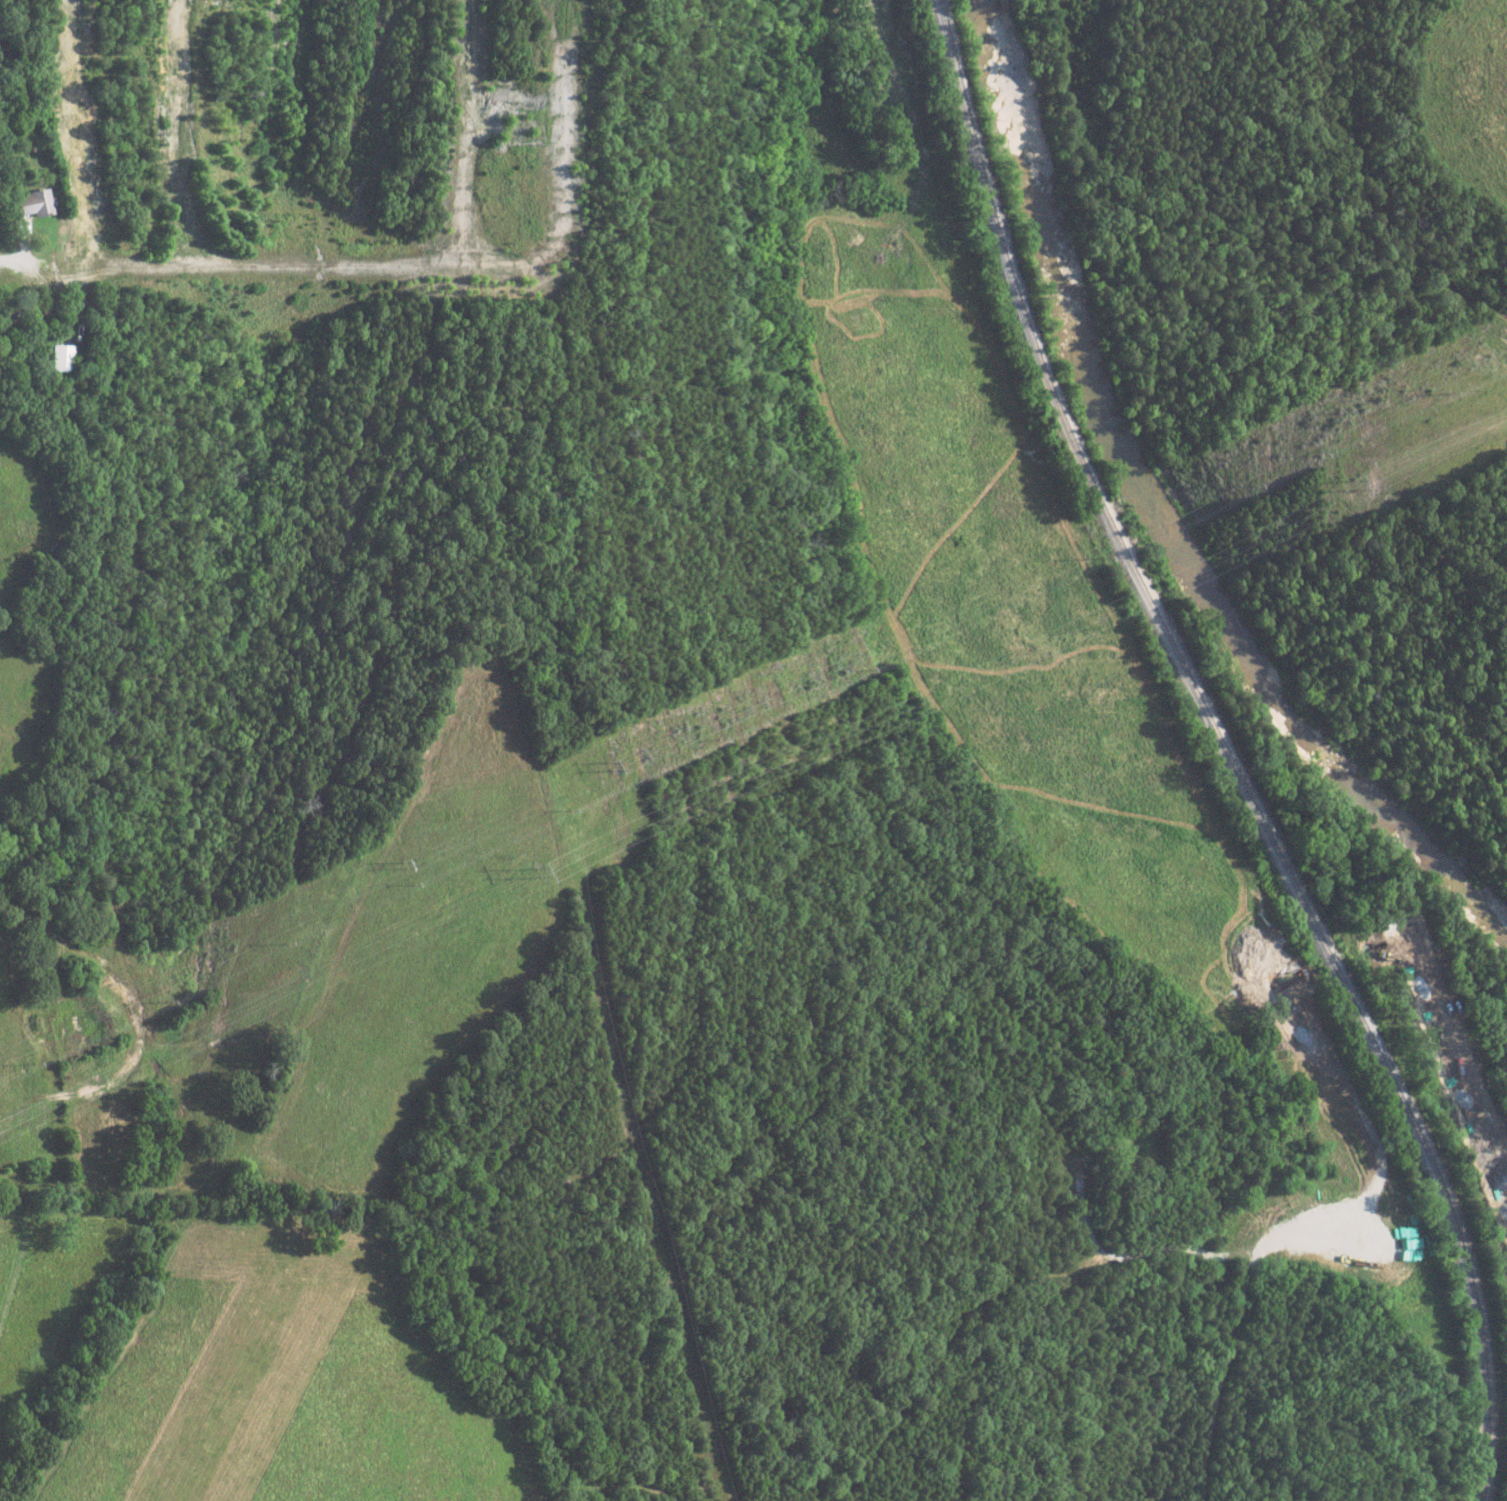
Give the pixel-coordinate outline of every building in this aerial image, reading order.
[(13,196),(17,216),(33,213),(34,218),(51,215),(46,190),(13,196)] [(70,346),(50,345),(50,370),(70,371),(70,346)]
